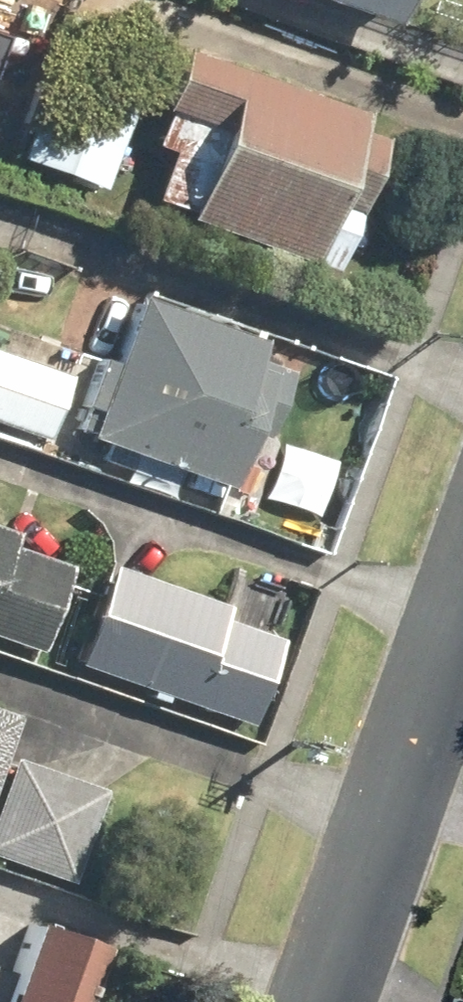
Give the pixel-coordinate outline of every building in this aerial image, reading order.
[(388,25),(397,0),(319,0),(388,25)] [(357,114),(181,49),(144,146),(160,152),(142,200),(325,269),(374,137),(351,129),(357,114)] [(127,109),(42,77),(11,157),(96,190),(127,109)] [(254,338),(134,294),(81,435),(223,488),(243,436),(257,441),(283,372),(247,358),(254,338)] [(0,353),(0,426),(41,441),(65,377),(0,353)] [(0,529),(0,640),(34,652),(64,567),(1,545),(6,531),(0,529)] [(213,612),(102,572),(67,671),(241,733),(272,647),(209,625),(213,612)] [(0,713),(0,753),(13,718),(0,713)] [(6,757),(0,773),(0,861),(66,885),(100,791),(6,757)] [(91,952),(21,927),(5,970),(0,968),(0,1001),(73,1001),(91,952)]
